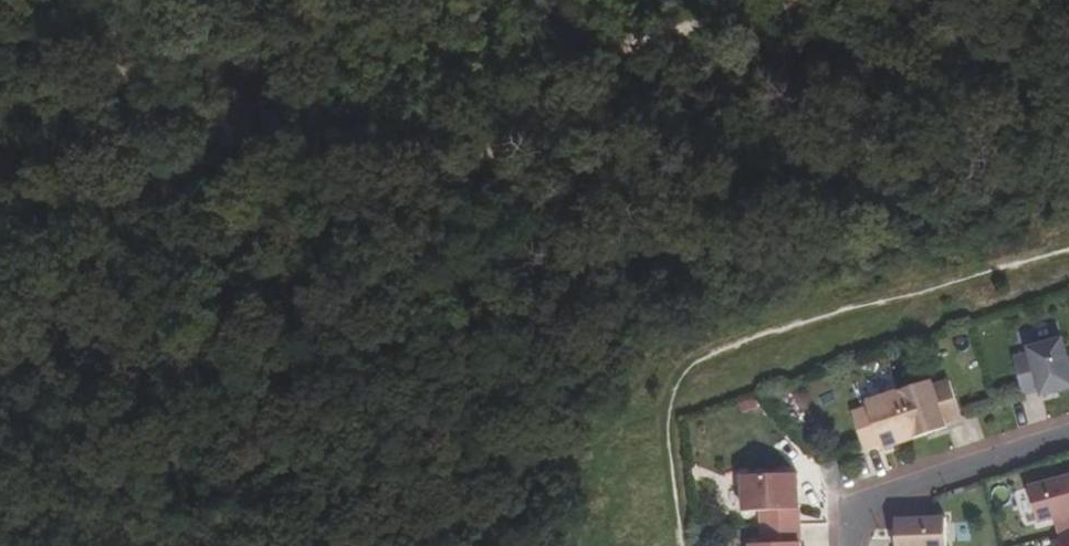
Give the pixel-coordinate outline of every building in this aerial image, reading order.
[(1015,357),(1024,393),(1042,389),(1043,394),(1068,387),(1068,361),(1063,338),(1029,347),(1031,353),(1015,357)] [(931,381),(899,392),(915,438),(947,427),(945,422),(961,417),(949,381),(932,386),(931,381)] [(915,438),(899,392),(867,402),(869,408),(853,413),(865,448),(880,443),(882,449),(915,438)] [(761,528),(799,527),(797,474),(743,475),(744,512),(761,511),(761,528)] [(1068,532),(1068,477),(1030,488),(1039,522),(1056,518),(1060,534),(1068,532)] [(947,519),(898,520),(899,545),(948,545),(947,519)] [(799,527),(761,528),(762,544),(751,545),(800,545),(799,527)] [(1060,534),(1063,545),(1068,545),(1068,532),(1060,534)]
